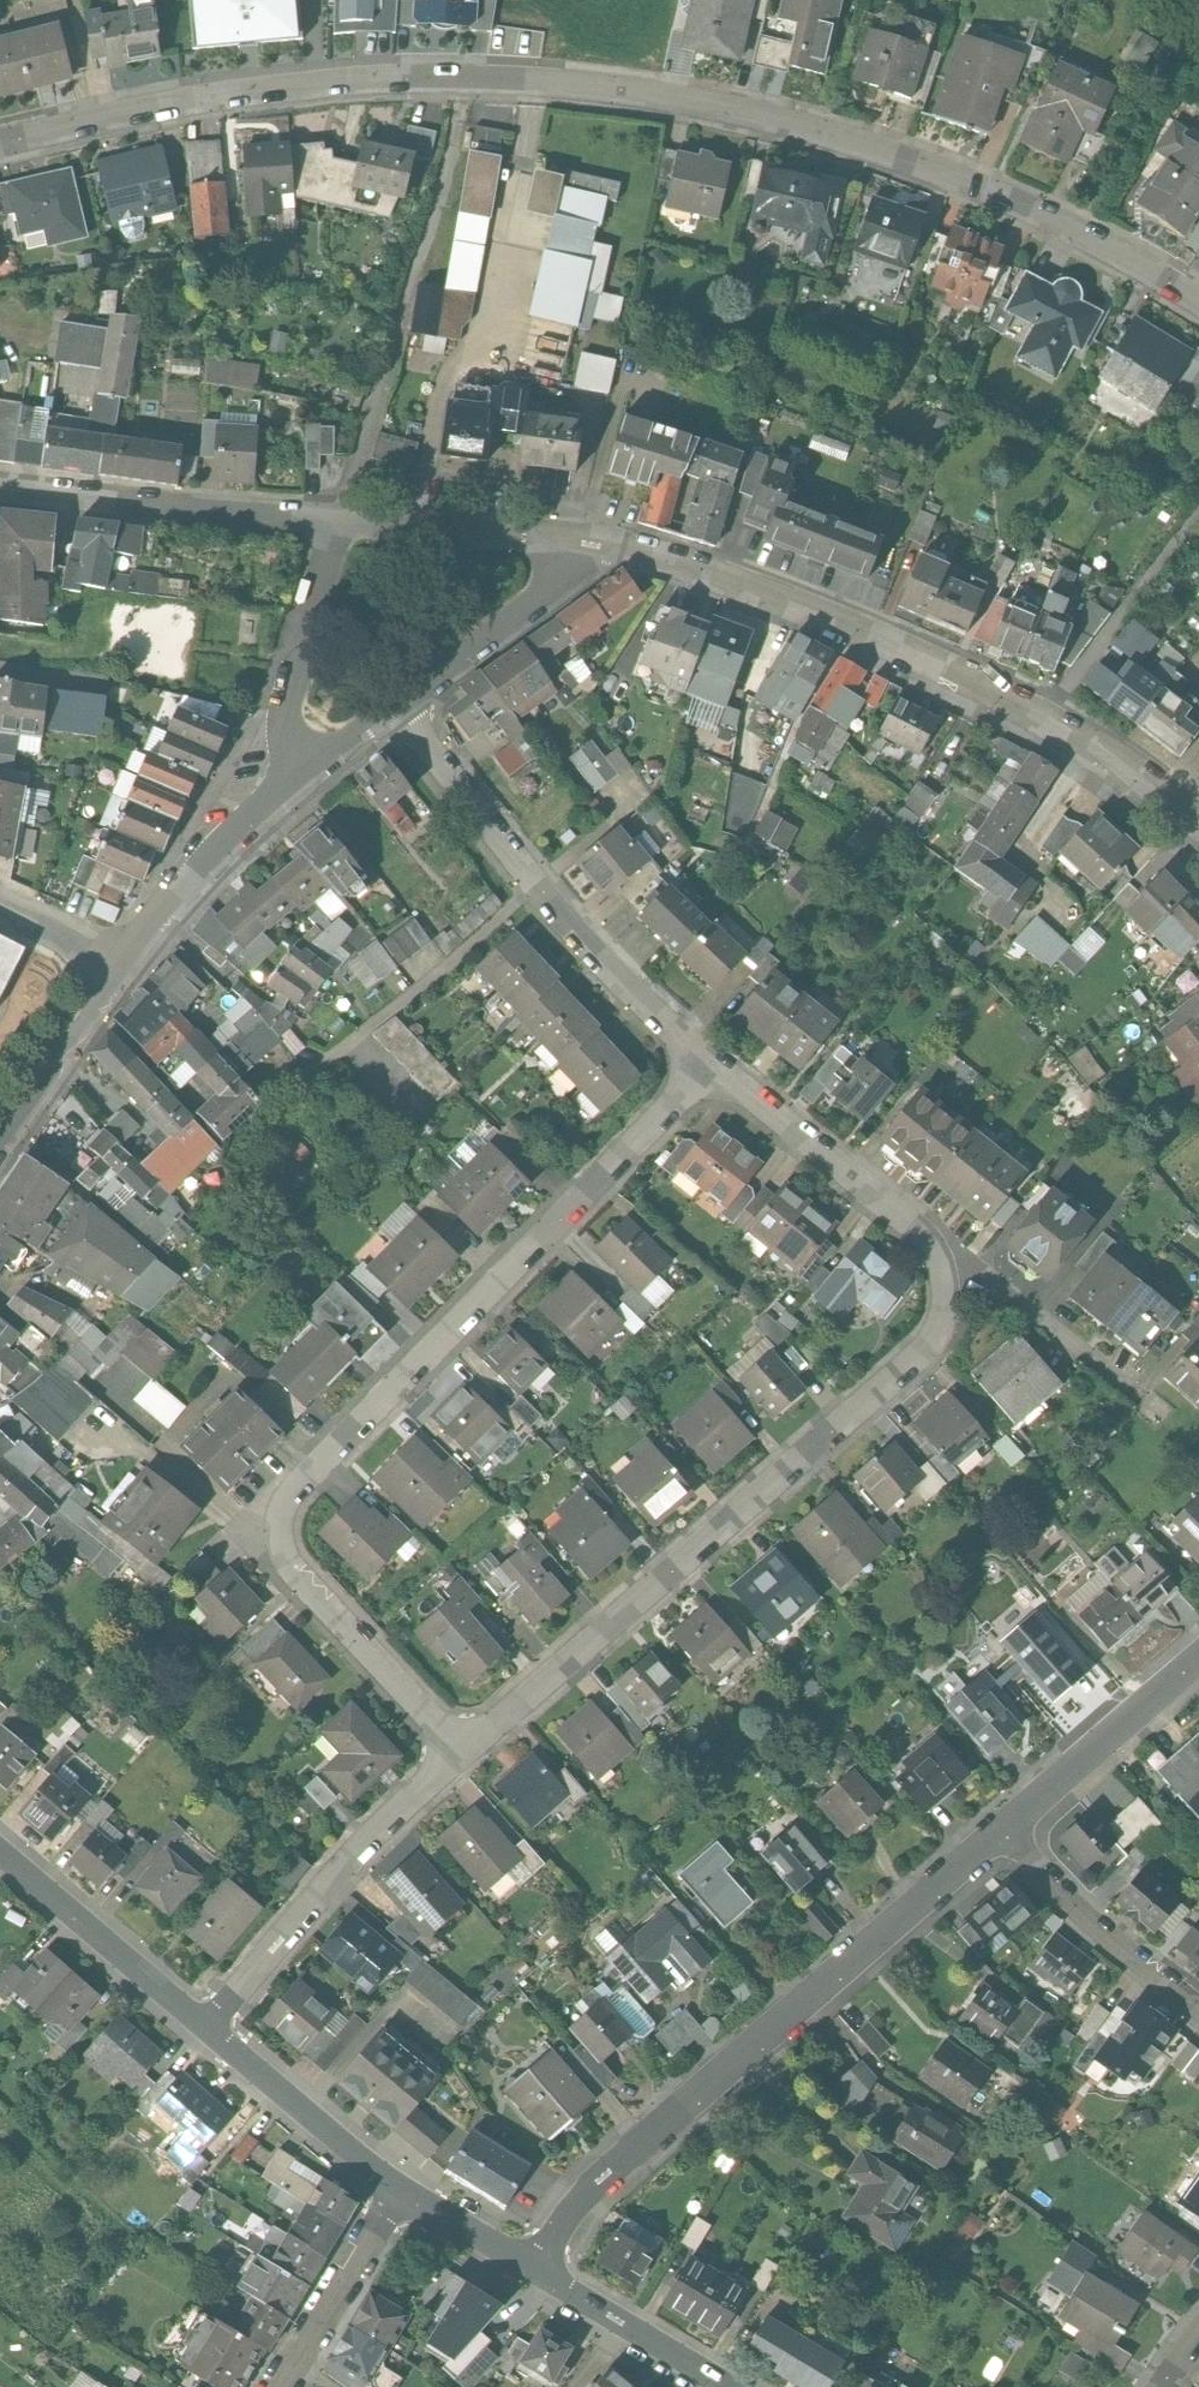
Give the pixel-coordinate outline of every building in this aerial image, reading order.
[(194,47),(238,43),(239,46),(258,44),(258,41),(303,37),(300,0),(189,0),(194,47)] [(334,32),(395,34),(396,25),(398,0),(335,0),(334,32)] [(396,25),(415,26),(420,22),(416,17),(417,0),(398,0),(396,25)] [(416,17),(420,22),(433,23),(438,19),(452,20),(456,25),(469,26),(475,21),(476,0),(417,0),(416,17)] [(475,21),(469,26),(474,30),(492,31),(497,0),(476,0),(475,21)] [(682,0),(679,0),(672,30),(686,33),(692,2),(682,0)] [(692,2),(686,33),(697,36),(694,50),(739,60),(748,18),(753,0),(693,0),(692,2)] [(748,18),(764,22),(765,16),(769,0),(753,0),(748,18)] [(778,19),(797,24),(787,65),(823,74),(841,0),(783,0),(778,19)] [(102,16),(100,17),(104,41),(109,66),(126,63),(126,60),(161,54),(157,33),(160,32),(155,7),(102,16)] [(101,8),(84,11),(89,43),(104,41),(100,17),(102,16),(101,8)] [(778,19),(765,16),(764,22),(754,64),(785,72),(787,65),(797,24),(778,19)] [(935,27),(906,18),(899,40),(870,31),(853,80),(878,88),(879,86),(895,91),(894,94),(911,99),(912,96),(927,49),(935,27)] [(0,40),(0,95),(71,78),(57,27),(0,40)] [(1023,55),(963,35),(936,119),(987,135),(1000,94),(1009,98),(1023,55)] [(927,49),(912,96),(926,101),(941,54),(927,49)] [(1023,55),(1009,98),(1024,102),(1043,61),(1023,55)] [(1058,63),(1022,143),(1066,163),(1070,155),(1082,128),(1095,134),(1096,133),(1115,92),(1058,63)] [(1144,174),(1159,184),(1144,205),(1184,233),(1198,210),(1198,150),(1196,147),(1198,142),(1198,139),(1172,120),(1154,146),(1160,150),(1144,174)] [(504,130),(476,125),(471,154),(499,159),(504,130)] [(436,133),(408,127),(402,155),(413,158),(429,161),(436,133)] [(1095,134),(1082,128),(1070,155),(1094,166),(1111,140),(1096,133),(1095,134)] [(221,140),(186,143),(189,173),(190,186),(224,183),(221,140)] [(360,164),(329,156),(323,142),(291,143),(295,197),(313,201),(378,216),(383,194),(404,199),(413,158),(402,155),(365,146),(360,164)] [(291,143),(246,146),(248,171),(253,170),(256,214),(279,213),(278,191),(294,190),(291,143)] [(679,152),(664,149),(657,179),(672,183),(679,152)] [(165,151),(124,161),(124,158),(99,164),(113,222),(120,221),(122,229),(128,237),(137,238),(144,232),(147,223),(145,215),(149,214),(147,206),(177,199),(172,178),(165,151)] [(701,157),(679,152),(672,183),(667,207),(719,219),(731,164),(714,160),(711,154),(703,152),(701,157)] [(498,160),(471,155),(455,244),(482,249),(498,160)] [(749,164),(740,207),(746,208),(747,205),(753,207),(762,167),(749,164)] [(783,171),(762,166),(762,167),(753,207),(751,217),(814,231),(818,216),(825,185),(825,184),(782,175),(783,171)] [(615,180),(559,169),(529,317),(586,330),(602,246),(589,244),(598,196),(612,199),(615,180)] [(12,184),(18,211),(23,232),(59,224),(63,239),(86,234),(71,170),(12,184)] [(189,173),(172,178),(177,199),(179,207),(192,204),(190,186),(189,173)] [(0,185),(0,208),(2,215),(18,211),(12,184),(12,182),(0,185)] [(224,183),(190,186),(192,204),(195,239),(229,236),(224,183)] [(841,189),(825,185),(818,216),(834,220),(841,189)] [(925,217),(872,199),(843,282),(896,300),(919,234),(925,217)] [(949,237),(939,264),(940,265),(935,278),(932,285),(948,291),(957,295),(978,240),(978,238),(952,228),(949,237)] [(933,239),(921,272),(935,278),(940,265),(939,264),(949,237),(938,232),(938,233),(935,232),(933,239)] [(919,234),(896,300),(909,305),(921,272),(933,239),(919,234)] [(1004,250),(978,240),(957,295),(957,297),(966,300),(982,306),(987,292),(990,286),(999,263),(1004,250)] [(455,244),(438,337),(457,341),(461,319),(470,320),(482,249),(455,244)] [(1012,268),(999,263),(990,286),(987,292),(1001,297),(1012,268)] [(439,269),(430,268),(428,284),(443,286),(444,276),(438,275),(439,269)] [(1054,287),(1049,295),(1024,281),(1028,273),(1027,273),(1006,311),(1007,312),(1010,307),(1037,322),(1018,356),(1056,377),(1075,342),(1086,348),(1104,315),(1081,303),(1083,297),(1082,291),(1079,286),(1074,282),(1069,281),(1063,281),(1058,283),(1054,287)] [(428,284),(420,283),(413,332),(435,336),(443,286),(428,284)] [(957,295),(948,291),(945,301),(954,305),(957,297),(957,295)] [(113,295),(97,295),(100,312),(111,314),(113,295)] [(966,300),(957,297),(954,305),(953,307),(962,310),(966,300)] [(103,369),(99,394),(120,398),(128,399),(141,318),(113,314),(110,329),(103,369)] [(1192,351),(1136,316),(1100,374),(1157,409),(1169,390),(1168,389),(1192,351)] [(110,329),(62,322),(56,362),(58,362),(103,369),(110,329)] [(1197,344),(1192,351),(1168,389),(1169,390),(1181,397),(1198,368),(1198,345),(1197,344)] [(617,362),(582,354),(575,385),(610,392),(617,362)] [(229,366),(206,361),(206,381),(225,385),(229,366)] [(103,369),(58,362),(54,391),(99,396),(99,394),(103,369)] [(1181,397),(1180,399),(1180,400),(1192,409),(1194,406),(1192,404),(1198,396),(1198,368),(1181,397)] [(494,410),(449,403),(441,456),(487,462),(492,429),(501,430),(501,432),(514,433),(514,432),(523,433),(526,415),(525,415),(526,415),(529,391),(505,388),(498,393),(493,392),(491,402),(495,403),(494,410)] [(120,398),(99,394),(99,396),(89,434),(106,437),(108,428),(110,429),(120,398)] [(0,400),(0,461),(14,463),(18,439),(22,406),(22,403),(0,400)] [(51,410),(22,406),(18,439),(46,444),(48,429),(51,410)] [(583,423),(527,415),(526,415),(525,415),(526,415),(523,433),(519,465),(576,473),(583,423)] [(699,442),(655,428),(656,426),(627,417),(626,417),(624,416),(606,474),(655,489),(659,477),(659,475),(680,482),(684,475),(685,475),(699,442)] [(223,421),(203,419),(200,457),(215,458),(217,458),(219,429),(222,429),(223,421)] [(334,427),(320,427),(320,442),(320,456),(334,456),(334,427)] [(89,434),(48,429),(46,444),(43,467),(99,475),(106,437),(89,434)] [(222,429),(219,429),(217,469),(220,474),(236,475),(240,481),(249,482),(254,476),(257,432),(222,429)] [(419,443),(380,432),(373,457),(413,469),(419,443)] [(182,448),(106,437),(99,475),(177,486),(182,448)] [(320,442),(306,441),(306,470),(320,470),(320,456),(320,442)] [(743,456),(699,441),(699,442),(685,475),(707,483),(699,508),(692,505),(683,536),(683,537),(714,547),(743,456)] [(769,458),(751,451),(739,493),(753,498),(769,458)] [(794,468),(769,458),(753,498),(746,516),(771,526),(781,503),(785,504),(793,484),(789,482),(794,468)] [(680,483),(659,477),(655,489),(654,491),(650,506),(646,505),(646,506),(644,506),(639,524),(666,532),(680,483)] [(785,504),(781,503),(771,526),(766,540),(803,554),(803,555),(829,566),(829,565),(866,579),(881,542),(840,526),(840,525),(822,518),(822,519),(785,504)] [(0,512),(0,621),(41,625),(42,605),(45,605),(45,586),(30,584),(29,569),(52,571),(57,518),(0,512)] [(937,518),(920,512),(909,540),(925,546),(937,518)] [(141,527),(79,520),(62,590),(80,593),(82,587),(105,590),(108,575),(113,552),(138,556),(141,527)] [(1000,590),(1000,591),(996,598),(1008,604),(1026,611),(1044,561),(1021,552),(1015,563),(1014,565),(1000,590)] [(922,556),(898,608),(925,620),(943,579),(944,580),(949,567),(922,556)] [(999,556),(985,582),(1000,590),(1014,565),(999,556)] [(1044,561),(1026,611),(1040,617),(1049,593),(1059,567),(1044,561)] [(1059,567),(1049,593),(1064,600),(1074,574),(1059,567)] [(152,570),(132,568),(131,579),(108,575),(105,590),(165,598),(167,583),(158,582),(159,577),(151,576),(152,570)] [(622,574),(601,589),(618,612),(639,597),(622,574)] [(944,580),(943,579),(925,620),(965,636),(983,597),(981,596),(985,586),(971,580),(966,590),(944,580)] [(601,589),(556,621),(572,643),(578,651),(592,640),(588,634),(618,612),(601,589)] [(1040,617),(1022,660),(1053,673),(1071,630),(1056,624),(1066,600),(1064,600),(1049,593),(1040,617)] [(1107,613),(1089,602),(1077,631),(1088,637),(1107,613)] [(1013,606),(1008,604),(991,647),(1022,660),(1040,617),(1026,611),(1013,606)] [(710,625),(665,609),(657,632),(651,630),(635,675),(685,693),(694,670),(710,625)] [(1142,611),(1110,651),(1124,661),(1137,644),(1143,649),(1153,638),(1148,633),(1157,623),(1142,611)] [(750,634),(712,620),(710,625),(694,670),(732,684),(750,634)] [(556,621),(524,644),(545,675),(559,665),(553,657),(572,643),(556,621)] [(816,647),(794,634),(781,655),(801,669),(816,647)] [(545,675),(524,644),(503,659),(537,707),(557,692),(545,675)] [(801,669),(795,677),(813,688),(831,656),(816,647),(801,669)] [(1124,661),(1110,651),(1083,686),(1134,725),(1174,673),(1161,663),(1148,680),(1124,661)] [(537,707),(503,659),(483,673),(517,721),(537,707)] [(864,673),(841,659),(829,681),(840,688),(837,694),(847,700),(864,673)] [(582,683),(570,669),(559,678),(573,692),(582,683)] [(1174,673),(1134,725),(1178,759),(1197,733),(1182,721),(1196,703),(1186,696),(1179,705),(1173,699),(1186,682),(1174,673)] [(481,674),(461,689),(470,701),(450,715),(467,739),(495,719),(514,743),(526,734),(507,709),(481,674)] [(874,675),(868,689),(880,695),(886,681),(874,675)] [(813,688),(795,677),(786,690),(804,703),(813,688)] [(829,681),(813,708),(833,722),(847,700),(837,694),(840,688),(829,681)] [(0,683),(0,754),(15,756),(18,736),(42,739),(43,730),(48,691),(24,688),(24,686),(0,683)] [(804,703),(786,690),(773,710),(793,722),(804,703)] [(106,699),(48,691),(43,730),(102,738),(106,699)] [(222,707),(183,696),(178,709),(214,725),(222,707)] [(728,697),(718,726),(736,732),(736,719),(742,700),(728,697)] [(937,722),(895,701),(879,733),(920,754),(937,722)] [(813,708),(805,722),(796,742),(817,752),(833,722),(813,708)] [(214,725),(178,709),(167,734),(217,755),(228,731),(214,725)] [(217,755),(167,734),(157,757),(157,758),(198,775),(198,776),(206,780),(217,755)] [(877,738),(870,752),(863,760),(871,765),(886,743),(877,738)] [(528,770),(541,760),(525,739),(512,749),(528,770)] [(618,776),(592,742),(581,751),(607,785),(618,776)] [(512,749),(494,761),(509,783),(528,770),(512,749)] [(607,785),(581,751),(569,759),(595,793),(607,785)] [(198,775),(157,758),(157,757),(148,753),(138,777),(188,799),(198,776),(198,775)] [(384,755),(356,778),(383,812),(394,803),(410,788),(384,755)] [(1033,756),(1012,786),(1035,802),(1056,772),(1033,756)] [(0,770),(0,772),(0,785),(24,789),(24,791),(27,792),(30,774),(0,770)] [(188,799),(138,777),(127,802),(129,802),(175,822),(175,823),(177,824),(188,799)] [(902,816),(925,824),(936,789),(913,782),(902,816)] [(17,824),(24,791),(24,789),(0,785),(0,821),(17,824)] [(1012,786),(973,843),(997,859),(1035,802),(1012,786)] [(175,822),(129,802),(123,816),(122,816),(119,822),(121,822),(116,833),(156,851),(162,853),(175,823),(175,822)] [(394,803),(383,812),(396,828),(407,820),(394,803)] [(779,842),(787,818),(766,812),(758,836),(779,842)] [(1139,849),(1099,812),(1076,836),(1061,852),(1062,853),(1067,849),(1083,864),(1082,865),(1103,885),(1100,888),(1101,889),(1102,890),(1122,869),(1139,849)] [(1059,820),(1042,845),(1057,859),(1062,853),(1061,852),(1076,836),(1059,820)] [(0,821),(0,858),(11,860),(11,858),(17,824),(0,821)] [(323,827),(297,848),(306,858),(332,886),(342,896),(364,878),(323,827)] [(615,830),(578,861),(601,889),(608,883),(615,891),(619,888),(649,863),(648,862),(632,842),(628,845),(615,830)] [(116,833),(110,831),(104,844),(103,844),(100,850),(101,851),(96,861),(96,863),(112,869),(136,880),(142,882),(156,851),(116,833)] [(766,848),(751,842),(745,856),(758,861),(766,848)] [(997,859),(973,843),(955,869),(998,899),(993,907),(1010,919),(1011,920),(1027,896),(1029,897),(1036,886),(997,859)] [(84,856),(72,884),(86,890),(98,863),(96,863),(96,861),(84,856)] [(0,858),(0,876),(11,881),(15,859),(11,858),(11,860),(0,858)] [(332,886),(306,858),(273,879),(289,900),(288,900),(303,914),(332,886)] [(649,863),(619,888),(631,902),(653,882),(662,873),(651,859),(648,862),(649,863)] [(98,863),(86,890),(100,896),(105,885),(112,869),(98,863)] [(136,880),(112,869),(105,885),(129,895),(136,880)] [(1122,869),(1102,890),(1101,889),(1101,890),(1112,901),(1133,879),(1122,869)] [(1185,897),(1162,874),(1126,912),(1148,934),(1152,931),(1185,897)] [(273,879),(257,895),(250,888),(218,919),(228,929),(233,935),(254,915),(263,925),(288,900),(289,900),(273,879)] [(653,882),(631,902),(643,914),(664,892),(653,882)] [(332,886),(303,914),(320,931),(348,903),(342,896),(332,886)] [(643,914),(639,918),(681,958),(711,927),(669,887),(664,892),(643,914)] [(1152,931),(1182,961),(1195,948),(1197,946),(1198,943),(1198,911),(1197,909),(1185,897),(1152,931)] [(120,910),(98,900),(91,915),(114,925),(120,910)] [(1010,919),(993,907),(988,914),(1006,927),(1010,919)] [(1071,946),(1037,915),(1013,941),(1052,967),(1071,946)] [(340,919),(324,934),(337,950),(351,930),(340,919)] [(712,925),(681,958),(714,990),(731,972),(727,967),(740,952),(712,925)] [(233,935),(228,929),(210,947),(232,965),(242,954),(247,949),(233,935)] [(324,934),(303,955),(294,950),(283,966),(317,992),(332,974),(324,967),(337,950),(324,934)] [(247,949),(242,954),(255,967),(274,948),(261,935),(247,949)] [(512,935),(478,967),(501,991),(534,959),(512,935)] [(25,950),(0,937),(0,999),(25,950)] [(764,938),(746,958),(758,968),(768,955),(774,947),(764,938)] [(377,941),(360,953),(380,980),(397,967),(377,941)] [(213,978),(181,949),(172,959),(203,989),(213,978)] [(758,968),(749,978),(760,987),(771,973),(773,974),(781,965),(768,955),(758,968)] [(172,959),(171,959),(151,981),(169,998),(185,1014),(205,991),(203,989),(172,959)] [(535,959),(501,991),(522,1014),(554,985),(556,982),(535,959)] [(317,992),(283,966),(270,985),(281,994),(278,997),(288,1004),(291,1000),(303,1010),(317,992)] [(760,987),(736,1016),(769,1043),(804,1000),(803,999),(799,1004),(784,992),(788,987),(773,974),(771,973),(760,987)] [(151,981),(116,1021),(144,1050),(180,1017),(183,1015),(167,1000),(169,998),(151,981)] [(249,993),(239,984),(233,990),(240,997),(242,999),(249,993)] [(522,1014),(520,1017),(541,1040),(575,1008),(554,985),(522,1014)] [(1170,1002),(1159,990),(1154,997),(1163,1008),(1170,1002)] [(286,1010),(265,1002),(249,993),(242,999),(252,1008),(257,1013),(263,1022),(269,1030),(270,1029),(279,1039),(290,1030),(291,1030),(280,1017),(286,1010)] [(1170,1018),(1174,1022),(1161,1032),(1168,1041),(1198,1018),(1198,996),(1170,1018)] [(240,997),(222,1014),(233,1026),(252,1008),(242,999),(240,997)] [(804,1000),(769,1043),(802,1069),(837,1027),(804,1000)] [(252,1008),(233,1026),(240,1035),(244,1039),(253,1032),(263,1022),(257,1013),(252,1008)] [(575,1008),(541,1040),(563,1063),(595,1033),(597,1030),(575,1008)] [(180,1017),(144,1050),(158,1064),(174,1049),(180,1051),(196,1034),(180,1017)] [(408,1031),(396,1018),(372,1036),(387,1051),(408,1031)] [(1168,1041),(1187,1067),(1181,1071),(1189,1082),(1195,1077),(1198,1083),(1198,1042),(1188,1051),(1184,1047),(1198,1035),(1198,1018),(1168,1041)] [(279,1044),(264,1025),(254,1033),(269,1052),(279,1044)] [(306,1049),(290,1030),(279,1039),(295,1058),(306,1049)] [(408,1031),(387,1051),(399,1064),(420,1044),(408,1031)] [(254,1033),(253,1032),(244,1039),(241,1046),(236,1050),(253,1068),(269,1052),(254,1033)] [(563,1063),(561,1065),(582,1088),(616,1056),(595,1033),(563,1063)] [(168,1095),(110,1034),(93,1055),(148,1113),(168,1095)] [(218,1057),(196,1034),(180,1051),(201,1075),(218,1057)] [(218,1057),(201,1075),(220,1096),(239,1080),(253,1068),(236,1050),(241,1046),(244,1039),(240,1035),(218,1057)] [(433,1057),(420,1044),(399,1064),(412,1077),(433,1057)] [(890,1086),(840,1046),(831,1056),(853,1074),(835,1096),(863,1119),(890,1086)] [(616,1056),(582,1088),(605,1112),(639,1080),(616,1056)] [(853,1074),(831,1056),(813,1079),(835,1096),(853,1074)] [(433,1057),(412,1077),(424,1090),(445,1071),(433,1057)] [(192,1082),(178,1068),(173,1073),(170,1068),(166,1072),(183,1090),(192,1082)] [(445,1071),(424,1090),(437,1104),(458,1084),(445,1071)] [(220,1096),(199,1114),(222,1139),(261,1103),(239,1080),(220,1096)] [(974,1134),(921,1092),(882,1140),(935,1183),(974,1134)] [(168,1095),(148,1113),(172,1138),(173,1139),(193,1120),(168,1095)] [(96,1142),(57,1109),(33,1143),(83,1177),(101,1159),(90,1149),(96,1142)] [(96,1142),(90,1149),(101,1159),(102,1158),(105,1160),(116,1145),(120,1148),(132,1135),(139,1129),(123,1113),(96,1142)] [(193,1120),(173,1139),(197,1164),(217,1145),(193,1120)] [(537,1150),(510,1123),(499,1135),(519,1155),(526,1162),(537,1150)] [(693,1151),(678,1169),(679,1170),(702,1189),(737,1146),(713,1126),(693,1151)] [(499,1135),(493,1129),(482,1140),(489,1148),(490,1147),(509,1165),(519,1155),(499,1135)] [(974,1134),(935,1183),(960,1203),(999,1155),(974,1134)] [(172,1138),(142,1167),(160,1182),(171,1191),(197,1164),(173,1139),(172,1138)] [(682,1142),(662,1167),(674,1177),(679,1170),(678,1169),(693,1151),(682,1142)] [(101,1159),(83,1177),(79,1181),(92,1192),(114,1170),(119,1175),(133,1159),(120,1148),(116,1145),(105,1160),(102,1158),(101,1159)] [(737,1146),(702,1189),(725,1208),(727,1208),(741,1190),(761,1165),(737,1146)] [(509,1165),(490,1147),(489,1148),(465,1173),(503,1210),(528,1184),(509,1165)] [(999,1155),(960,1203),(987,1224),(990,1221),(1008,1198),(1007,1197),(1024,1176),(999,1155)] [(25,1156),(0,1193),(0,1228),(26,1244),(67,1185),(25,1156)] [(142,1167),(133,1159),(119,1175),(127,1182),(109,1203),(121,1214),(134,1198),(138,1193),(158,1211),(160,1207),(169,1193),(160,1183),(160,1182),(142,1167)] [(503,1210),(465,1173),(440,1197),(439,1198),(459,1217),(477,1236),(503,1210)] [(119,1175),(101,1197),(109,1203),(127,1182),(119,1175)] [(1039,1182),(1021,1205),(1032,1214),(1050,1191),(1039,1182)] [(129,1239),(67,1185),(26,1244),(27,1245),(35,1249),(56,1263),(58,1262),(74,1272),(121,1297),(147,1311),(179,1278),(150,1257),(129,1239)] [(762,1211),(747,1229),(748,1230),(774,1251),(810,1206),(784,1185),(762,1211)] [(741,1190),(727,1208),(725,1208),(720,1214),(733,1225),(751,1202),(753,1199),(741,1190)] [(459,1217),(439,1198),(440,1197),(434,1191),(423,1202),(449,1227),(459,1217)] [(1032,1214),(1005,1247),(1046,1280),(1091,1224),(1050,1191),(1032,1214)] [(186,1213),(169,1193),(160,1207),(165,1211),(159,1217),(172,1228),(186,1213)] [(152,1213),(134,1198),(121,1214),(138,1229),(152,1213)] [(1008,1198),(990,1221),(1001,1230),(1019,1207),(1008,1198)] [(449,1227),(423,1202),(412,1213),(419,1220),(419,1219),(439,1238),(449,1227)] [(751,1202),(734,1224),(745,1233),(748,1230),(747,1229),(762,1211),(751,1202)] [(810,1206),(774,1251),(799,1272),(800,1272),(815,1254),(836,1227),(810,1206)] [(159,1217),(153,1212),(152,1213),(138,1229),(158,1247),(169,1256),(184,1239),(172,1228),(159,1217)] [(439,1238),(419,1219),(419,1220),(394,1245),(432,1282),(457,1256),(439,1238)] [(670,1263),(627,1221),(597,1251),(633,1287),(640,1293),(670,1263)] [(9,1260),(14,1264),(27,1245),(26,1244),(0,1228),(0,1274),(9,1260)] [(158,1247),(138,1229),(129,1239),(150,1257),(158,1247)] [(1103,1233),(1075,1267),(1087,1276),(1104,1255),(1106,1256),(1116,1244),(1103,1233)] [(849,1234),(831,1256),(842,1265),(860,1243),(849,1234)] [(907,1284),(872,1256),(874,1254),(860,1243),(842,1265),(815,1299),(834,1314),(851,1294),(880,1318),(907,1284)] [(432,1282),(394,1245),(369,1270),(368,1271),(388,1289),(407,1308),(432,1282)] [(815,1254),(800,1272),(799,1272),(797,1275),(808,1284),(826,1263),(815,1254)] [(1133,1286),(1102,1261),(1106,1256),(1104,1255),(1087,1276),(1069,1299),(1102,1326),(1137,1282),(1136,1281),(1133,1286)] [(74,1272),(58,1262),(56,1263),(43,1271),(65,1282),(74,1272)] [(388,1289),(368,1271),(369,1270),(362,1263),(350,1276),(376,1301),(388,1289)] [(613,1314),(573,1275),(539,1309),(587,1356),(588,1355),(583,1350),(594,1339),(599,1344),(621,1322),(613,1314)] [(376,1301),(350,1276),(339,1287),(367,1314),(378,1303),(376,1301)] [(1137,1282),(1102,1326),(1141,1358),(1177,1314),(1137,1282)] [(351,1353),(355,1357),(382,1329),(367,1314),(339,1287),(312,1315),(320,1323),(351,1353)] [(640,1293),(633,1287),(619,1301),(623,1304),(642,1322),(655,1309),(640,1293)] [(72,1313),(23,1290),(9,1307),(29,1323),(50,1339),(72,1313)] [(642,1322),(623,1304),(613,1314),(621,1322),(634,1335),(644,1325),(642,1322)] [(72,1313),(50,1339),(66,1352),(77,1341),(89,1329),(72,1313)] [(130,1315),(91,1354),(106,1367),(146,1326),(130,1315)] [(791,1335),(766,1315),(754,1326),(774,1349),(791,1335)] [(1183,1335),(1193,1345),(1194,1345),(1198,1340),(1198,1339),(1198,1317),(1183,1335)] [(50,1339),(29,1323),(8,1345),(12,1349),(27,1363),(42,1376),(56,1362),(66,1352),(50,1339)] [(302,1404),(351,1353),(320,1323),(271,1374),(302,1404)] [(522,1348),(508,1334),(482,1361),(517,1395),(529,1383),(524,1378),(542,1360),(526,1344),(522,1348)] [(1018,1336),(972,1376),(1010,1420),(1057,1379),(1018,1336)] [(1164,1376),(1198,1408),(1198,1340),(1194,1345),(1193,1345),(1164,1376)] [(66,1352),(56,1362),(77,1382),(78,1382),(87,1373),(93,1379),(106,1367),(91,1354),(77,1341),(66,1352)] [(2,1381),(6,1385),(27,1363),(12,1349),(9,1353),(1,1347),(0,1348),(0,1383),(2,1381)] [(805,1392),(770,1352),(740,1379),(774,1419),(805,1392)] [(56,1362),(42,1376),(18,1395),(12,1401),(40,1425),(77,1382),(56,1362)] [(27,1363),(6,1385),(18,1395),(42,1376),(27,1363)] [(302,1404),(271,1374),(258,1386),(260,1387),(294,1420),(294,1421),(306,1408),(302,1404)] [(185,1408),(152,1379),(134,1400),(167,1429),(185,1408)] [(77,1382),(40,1425),(60,1443),(98,1400),(78,1382),(77,1382)] [(741,1403),(723,1382),(712,1391),(718,1399),(730,1412),(741,1403)] [(496,1416),(465,1386),(446,1405),(448,1407),(434,1421),(478,1464),(491,1451),(486,1446),(505,1426),(496,1416)] [(294,1420),(260,1387),(248,1400),(280,1431),(282,1433),(294,1420)] [(248,1400),(239,1391),(182,1450),(223,1489),(238,1474),(240,1476),(266,1449),(264,1448),(280,1431),(248,1400)] [(950,1396),(937,1407),(936,1406),(913,1425),(938,1455),(953,1471),(989,1440),(950,1396)] [(541,1417),(522,1398),(511,1409),(530,1429),(541,1417)] [(718,1399),(679,1433),(713,1472),(752,1438),(730,1412),(718,1399)] [(511,1409),(506,1405),(496,1416),(505,1426),(522,1443),(533,1432),(530,1429),(511,1409)] [(37,1429),(20,1414),(2,1434),(15,1445),(19,1441),(23,1445),(37,1429)] [(0,1432),(0,1495),(19,1514),(26,1518),(45,1496),(37,1489),(47,1477),(37,1468),(42,1462),(23,1445),(19,1441),(15,1445),(2,1434),(0,1432)] [(1005,1437),(995,1444),(1011,1466),(1021,1458),(1005,1437)] [(412,1440),(375,1477),(422,1522),(457,1486),(458,1485),(441,1469),(412,1440)] [(688,1466),(669,1444),(658,1454),(677,1476),(688,1466)] [(916,1474),(892,1446),(874,1462),(873,1461),(855,1476),(886,1511),(921,1481),(922,1481),(916,1474)] [(657,1453),(641,1467),(636,1461),(614,1481),(651,1526),(691,1492),(677,1476),(658,1454),(657,1453)] [(953,1471),(938,1455),(927,1464),(946,1485),(956,1476),(953,1471)] [(473,1480),(451,1458),(441,1469),(458,1485),(457,1486),(462,1491),(473,1480)] [(74,1490),(63,1480),(70,1471),(58,1460),(50,1469),(42,1462),(37,1468),(47,1477),(37,1489),(45,1496),(58,1508),(107,1547),(152,1582),(147,1588),(156,1596),(173,1577),(104,1523),(86,1509),(92,1501),(76,1488),(74,1490)] [(946,1485),(927,1464),(916,1474),(922,1481),(921,1481),(934,1495),(946,1485)] [(199,1509),(147,1468),(104,1523),(156,1564),(199,1509)] [(614,1506),(589,1476),(577,1486),(588,1499),(590,1499),(604,1515),(614,1506)] [(833,1495),(793,1530),(837,1580),(876,1545),(861,1527),(833,1495)] [(58,1508),(45,1496),(26,1518),(43,1527),(46,1523),(58,1508)] [(382,1526),(353,1498),(320,1532),(362,1574),(375,1561),(378,1563),(397,1544),(398,1543),(382,1526)] [(1174,1522),(1188,1536),(1183,1541),(1198,1557),(1198,1498),(1174,1522)] [(588,1499),(550,1533),(589,1579),(629,1544),(604,1515),(590,1499),(588,1499)] [(107,1547),(58,1508),(46,1523),(95,1562),(107,1547)] [(0,1521),(0,1530),(16,1517),(11,1512),(0,1521)] [(2,1567),(47,1532),(43,1527),(26,1518),(19,1514),(16,1517),(0,1530),(0,1564),(2,1567)] [(414,1536),(393,1515),(382,1526),(398,1543),(397,1544),(402,1548),(401,1548),(412,1558),(423,1546),(414,1536)] [(894,1543),(872,1518),(861,1527),(876,1545),(883,1552),(894,1543)] [(549,1555),(531,1533),(515,1546),(519,1551),(520,1550),(535,1567),(549,1555)] [(1113,1549),(1095,1565),(1112,1585),(1128,1571),(1125,1567),(1127,1565),(1113,1549)] [(535,1567),(520,1550),(519,1551),(497,1570),(510,1585),(507,1588),(523,1607),(520,1609),(535,1626),(568,1598),(553,1581),(550,1584),(535,1567)] [(816,1599),(775,1552),(762,1563),(770,1572),(739,1598),(768,1632),(784,1618),(788,1624),(816,1599)] [(203,1553),(182,1573),(192,1584),(213,1564),(203,1553)] [(1128,1571),(1112,1585),(1137,1614),(1152,1602),(1156,1607),(1177,1589),(1147,1555),(1128,1571)] [(192,1584),(188,1588),(199,1600),(224,1576),(213,1564),(192,1584)] [(262,1607),(229,1571),(224,1576),(199,1600),(213,1616),(204,1625),(221,1644),(262,1607)] [(481,1601),(461,1577),(444,1592),(451,1600),(452,1599),(466,1614),(481,1601)] [(1112,1585),(1077,1615),(1107,1649),(1128,1632),(1123,1626),(1137,1614),(1112,1585)] [(466,1614),(452,1599),(451,1600),(424,1624),(449,1652),(445,1656),(469,1684),(501,1656),(466,1614)] [(726,1628),(706,1605),(670,1636),(714,1687),(751,1656),(726,1628)] [(1035,1611),(999,1643),(1017,1663),(1006,1672),(1012,1679),(1023,1670),(1053,1704),(1089,1673),(1035,1611)] [(761,1646),(737,1618),(726,1628),(751,1656),(761,1646)] [(273,1620),(241,1649),(256,1665),(288,1635),(273,1620)] [(329,1680),(288,1635),(256,1665),(297,1709),(329,1680)] [(678,1690),(648,1656),(616,1684),(617,1686),(635,1706),(641,1713),(654,1702),(658,1707),(678,1690)] [(985,1673),(947,1706),(984,1749),(1000,1736),(1005,1741),(1019,1728),(992,1697),(1012,1679),(1006,1672),(993,1683),(985,1673)] [(635,1706),(617,1686),(606,1695),(624,1715),(635,1706)] [(401,1757),(352,1704),(332,1723),(352,1745),(322,1772),(351,1803),(401,1757)] [(613,1729),(592,1705),(557,1736),(595,1779),(629,1749),(630,1749),(613,1729)] [(626,1718),(613,1729),(630,1749),(629,1749),(631,1752),(645,1740),(626,1718)] [(1,1728),(0,1730),(0,1783),(7,1789),(35,1757),(1,1728)] [(1157,1772),(1169,1785),(1167,1787),(1176,1797),(1178,1796),(1198,1819),(1198,1735),(1157,1772)] [(937,1738),(921,1751),(927,1758),(899,1782),(924,1810),(967,1773),(937,1738)] [(65,1746),(42,1770),(51,1778),(53,1780),(76,1755),(65,1746)] [(553,1780),(533,1756),(497,1787),(531,1827),(566,1797),(568,1796),(553,1780)] [(586,1795),(564,1770),(553,1780),(568,1796),(566,1797),(574,1806),(586,1795)] [(882,1808),(852,1773),(819,1803),(833,1819),(839,1814),(855,1832),(882,1808)] [(337,1799),(317,1777),(304,1789),(324,1810),(337,1799)] [(53,1780),(51,1778),(21,1814),(54,1841),(89,1800),(73,1787),(68,1792),(53,1780)] [(1138,1799),(1104,1830),(1116,1843),(1115,1844),(1122,1852),(1123,1851),(1140,1836),(1144,1841),(1156,1828),(1161,1824),(1138,1799)] [(103,1802),(84,1824),(95,1833),(96,1832),(97,1832),(114,1812),(103,1802)] [(486,1820),(484,1823),(472,1809),(440,1838),(487,1892),(521,1862),(522,1861),(512,1850),(486,1820)] [(1104,1830),(1089,1814),(1062,1838),(1088,1868),(1101,1857),(1115,1844),(1116,1843),(1104,1830)] [(173,1822),(156,1843),(167,1852),(167,1851),(168,1852),(185,1832),(173,1822)] [(1144,1841),(1139,1846),(1150,1858),(1168,1840),(1156,1828),(1144,1841)] [(795,1829),(765,1855),(797,1892),(826,1866),(795,1829)] [(97,1832),(96,1832),(95,1833),(71,1861),(100,1887),(114,1871),(125,1857),(97,1832)] [(125,1857),(114,1871),(125,1880),(153,1847),(142,1838),(125,1857)] [(545,1865),(523,1840),(512,1850),(522,1861),(521,1862),(533,1876),(545,1865)] [(717,1844),(679,1877),(724,1928),(752,1904),(723,1870),(733,1862),(717,1844)] [(1115,1844),(1101,1857),(1114,1871),(1128,1857),(1123,1851),(1122,1852),(1115,1844)] [(167,1852),(137,1887),(166,1912),(185,1890),(188,1893),(199,1879),(168,1852),(167,1851),(167,1852)] [(298,1855),(276,1882),(289,1893),(312,1867),(298,1855)] [(417,1857),(383,1887),(398,1903),(400,1901),(408,1910),(427,1932),(428,1934),(446,1918),(439,1910),(453,1898),(417,1857)] [(1178,1902),(1142,1872),(1119,1900),(1154,1930),(1178,1902)] [(230,1882),(186,1933),(215,1959),(259,1907),(230,1882)] [(1010,1883),(966,1921),(968,1923),(985,1942),(1000,1930),(1007,1938),(1036,1913),(1010,1883)] [(702,1929),(678,1901),(668,1910),(692,1938),(702,1929)] [(815,1905),(800,1917),(824,1945),(839,1933),(815,1905)] [(408,1910),(386,1929),(397,1939),(408,1948),(427,1932),(408,1910)] [(692,1938),(668,1910),(636,1937),(634,1934),(607,1957),(649,2004),(675,1981),(677,1984),(685,1983),(691,1979),(692,1981),(713,1963),(692,1938)] [(388,1949),(350,1918),(322,1951),(361,1984),(372,1970),(378,1975),(393,1957),(395,1955),(388,1949)] [(985,1942),(968,1923),(957,1932),(981,1960),(993,1951),(985,1942)] [(1178,1948),(1191,1958),(1198,1947),(1198,1933),(1194,1929),(1178,1948)] [(1093,1966),(1054,1937),(1032,1966),(1071,1995),(1093,1966)] [(408,1948),(397,1939),(388,1949),(395,1955),(393,1957),(411,1972),(422,1960),(408,1948)] [(1191,1958),(1198,1964),(1198,1947),(1191,1958)] [(24,1977),(11,1992),(12,1992),(36,2014),(67,1978),(56,1968),(59,1964),(46,1953),(24,1977)] [(478,2006),(422,1960),(411,1972),(405,1980),(460,2027),(478,2006)] [(0,1978),(0,1998),(4,2002),(12,1992),(11,1992),(24,1977),(11,1965),(0,1978)] [(67,1978),(36,2014),(50,2026),(62,2025),(67,2030),(61,2036),(63,2038),(76,2023),(76,2019),(83,2011),(87,2011),(98,1998),(83,1986),(80,1989),(67,1978)] [(654,2024),(618,1982),(602,1997),(604,2000),(618,2016),(614,2019),(630,2037),(633,2035),(637,2039),(643,2040),(655,2030),(654,2024)] [(295,1983),(280,2001),(281,2003),(266,2021),(302,2051),(303,2052),(323,2028),(334,2016),(295,1983)] [(1018,2013),(985,1989),(961,2022),(995,2046),(1001,2037),(1020,2051),(1047,2014),(1028,2000),(1018,2013)] [(604,2000),(573,2029),(585,2043),(602,2062),(630,2037),(614,2019),(618,2016),(604,2000)] [(1176,2030),(1138,2002),(1110,2041),(1097,2060),(1098,2061),(1100,2064),(1103,2067),(1107,2070),(1111,2072),(1115,2073),(1135,2087),(1160,2053),(1176,2031),(1176,2030)] [(1098,2007),(1077,2035),(1089,2044),(1110,2016),(1098,2007)] [(686,2010),(656,2037),(675,2058),(705,2032),(686,2010)] [(118,2018),(84,2056),(100,2071),(106,2064),(132,2087),(157,2060),(138,2043),(141,2039),(118,2018)] [(870,2019),(857,2030),(880,2058),(893,2047),(870,2019)] [(76,2023),(63,2038),(61,2036),(54,2044),(66,2055),(87,2032),(76,2023)] [(323,2028),(303,2052),(302,2051),(300,2053),(314,2064),(336,2039),(323,2028)] [(439,2079),(382,2030),(338,2082),(362,2101),(360,2103),(370,2112),(372,2110),(395,2130),(414,2108),(439,2079)] [(1176,2031),(1160,2053),(1172,2061),(1187,2040),(1176,2031)] [(1099,2032),(1074,2067),(1085,2076),(1097,2060),(1110,2041),(1099,2032)] [(1171,2064),(1182,2073),(1198,2051),(1198,2050),(1188,2042),(1171,2064)] [(602,2062),(585,2043),(574,2052),(607,2090),(618,2080),(602,2062)] [(989,2075),(946,2044),(922,2077),(965,2109),(989,2075)] [(574,2052),(571,2048),(560,2058),(596,2100),(607,2090),(574,2052)] [(1182,2073),(1193,2082),(1198,2075),(1198,2051),(1182,2073)] [(556,2054),(522,2083),(528,2089),(514,2101),(549,2143),(597,2101),(596,2100),(564,2064),(560,2058),(556,2054)] [(863,2067),(843,2084),(853,2095),(845,2108),(852,2113),(851,2114),(853,2115),(873,2083),(874,2081),(863,2067)] [(167,2072),(136,2107),(147,2117),(158,2104),(158,2103),(177,2081),(167,2072)] [(232,2117),(183,2074),(177,2081),(158,2103),(158,2104),(188,2130),(167,2154),(185,2170),(232,2117)] [(913,2107),(873,2083),(853,2115),(892,2140),(913,2107)] [(949,2123),(936,2114),(933,2119),(913,2107),(892,2140),(943,2171),(963,2138),(946,2128),(949,2123)] [(448,2137),(414,2108),(395,2130),(429,2159),(448,2137)] [(530,2167),(473,2131),(446,2173),(503,2209),(530,2167)] [(247,2134),(233,2155),(243,2162),(257,2141),(247,2134)] [(292,2161),(279,2152),(262,2179),(275,2186),(276,2187),(286,2171),(292,2161)] [(914,2187),(862,2155),(850,2175),(865,2185),(845,2217),(895,2249),(906,2231),(893,2222),(914,2187)] [(360,2202),(324,2180),(317,2191),(286,2171),(276,2187),(285,2193),(344,2228),(360,2202)] [(1179,2204),(1198,2218),(1198,2176),(1179,2204)] [(276,2187),(275,2186),(268,2197),(278,2203),(285,2193),(276,2187)] [(344,2228),(285,2193),(278,2203),(277,2206),(292,2216),(294,2212),(302,2216),(289,2237),(325,2259),(344,2228)] [(1197,2251),(1143,2213),(1117,2250),(1159,2279),(1175,2257),(1187,2265),(1197,2251)] [(700,2248),(710,2222),(696,2217),(686,2242),(700,2248)] [(661,2242),(625,2221),(618,2232),(654,2254),(661,2242)] [(654,2254),(618,2232),(598,2265),(634,2287),(654,2254)] [(280,2252),(252,2235),(245,2247),(258,2256),(308,2286),(325,2259),(289,2237),(280,2252)] [(1138,2307),(1087,2276),(1098,2258),(1076,2245),(1057,2281),(1060,2283),(1066,2293),(1064,2297),(1069,2300),(1059,2316),(1065,2319),(1064,2320),(1103,2344),(1109,2347),(1110,2346),(1118,2333),(1123,2336),(1126,2330),(1125,2329),(1138,2307)] [(258,2256),(238,2289),(253,2298),(288,2319),(308,2286),(258,2256)] [(690,2259),(663,2304),(690,2321),(718,2276),(690,2259)] [(479,2291),(439,2267),(416,2303),(443,2319),(428,2345),(452,2360),(473,2337),(459,2326),(479,2291)] [(718,2276),(690,2321),(720,2339),(747,2293),(718,2276)] [(409,2316),(371,2293),(350,2326),(389,2349),(409,2316)] [(288,2319),(253,2298),(233,2331),(266,2351),(268,2352),(288,2319)] [(208,2315),(177,2366),(212,2386),(244,2386),(266,2351),(233,2331),(208,2315)] [(765,2320),(749,2346),(779,2364),(774,2372),(799,2386),(830,2386),(843,2366),(765,2320)] [(389,2349),(350,2326),(330,2360),(368,2383),(389,2349)] [(533,2346),(521,2366),(536,2375),(537,2373),(558,2385),(566,2371),(560,2367),(570,2350),(541,2333),(533,2346)] [(444,2369),(465,2386),(473,2386),(494,2364),(498,2359),(497,2358),(473,2337),(452,2360),(444,2369)] [(511,2351),(506,2348),(497,2358),(498,2359),(494,2364),(510,2374),(516,2363),(521,2366),(533,2346),(518,2338),(511,2351)] [(1129,2358),(1110,2346),(1109,2347),(1103,2344),(1095,2357),(1121,2372),(1129,2358)] [(608,2369),(594,2386),(631,2386),(608,2369)] [(882,2373),(876,2383),(875,2382),(872,2386),(905,2386),(882,2373)] [(863,2375),(856,2386),(872,2386),(875,2382),(863,2375)] [(160,2377),(153,2386),(176,2386),(160,2377)]
